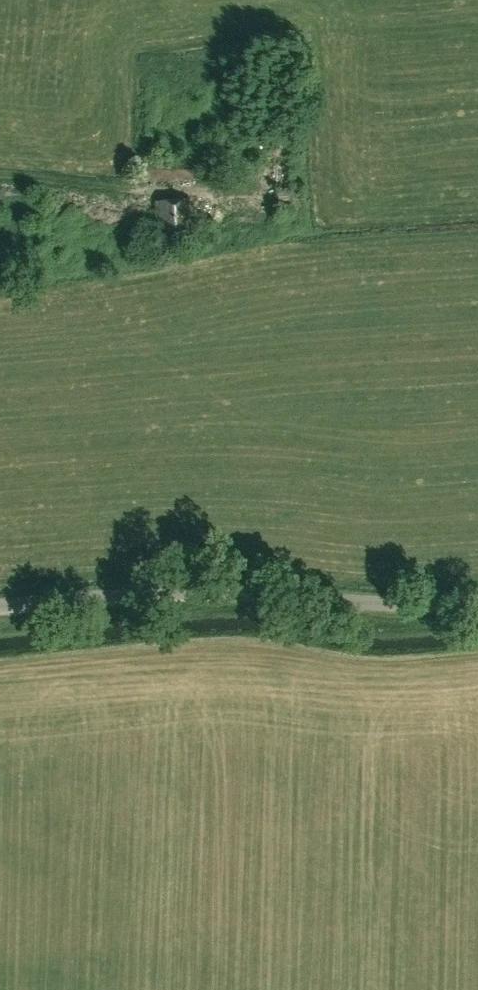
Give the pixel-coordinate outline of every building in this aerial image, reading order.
[(196,177),(195,163),(156,164),(157,179),(196,177)] [(156,200),(158,234),(192,232),(190,198),(156,200)]
